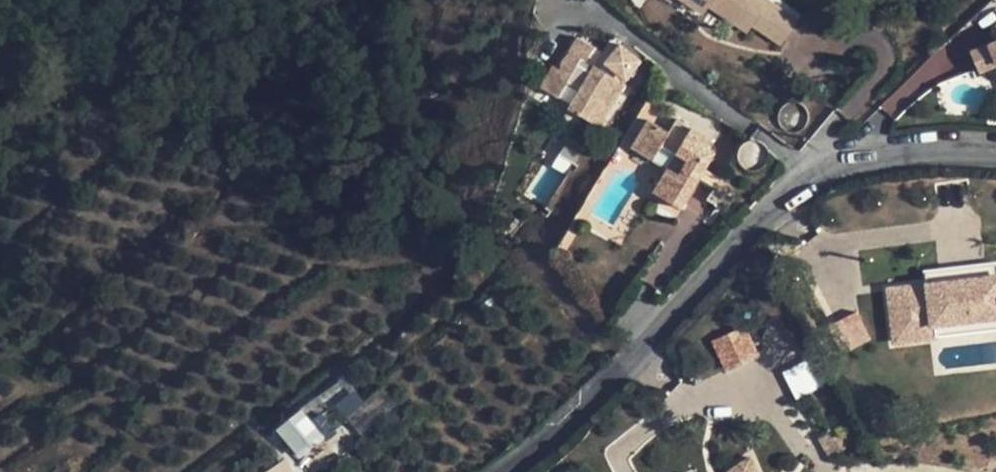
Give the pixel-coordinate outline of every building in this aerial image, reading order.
[(702,0),(701,0),(696,7),(704,13),(710,5),(702,0)] [(797,20),(767,0),(763,5),(755,0),(749,0),(748,0),(702,0),(710,5),(747,30),(752,22),(781,43),(797,20)] [(647,57),(620,39),(611,52),(579,31),(543,85),(602,124),(647,57)] [(970,51),(978,71),(995,64),(995,41),(970,51)] [(685,160),(679,173),(667,166),(653,191),(681,208),(700,177),(705,168),(715,152),(707,147),(711,139),(676,117),(668,131),(648,119),(633,145),(652,159),(661,144),(685,160)] [(720,178),(705,168),(700,177),(714,186),(720,178)] [(927,284),(995,275),(995,264),(926,271),(927,284)] [(889,288),(895,340),(934,336),(934,335),(933,324),(995,316),(995,275),(927,284),(889,288)] [(857,311),(829,325),(842,350),(869,335),(857,311)] [(995,328),(995,316),(933,324),(934,335),(995,328)] [(744,326),(713,340),(726,369),(757,354),(744,326)] [(799,393),(811,387),(800,364),(787,370),(799,393)] [(362,432),(395,398),(382,387),(370,399),(345,375),(325,396),(362,432)] [(320,432),(303,411),(280,428),(298,451),(320,432)] [(834,427),(823,432),(839,453),(846,448),(849,440),(834,427)] [(729,471),(757,471),(749,456),(729,471)]
